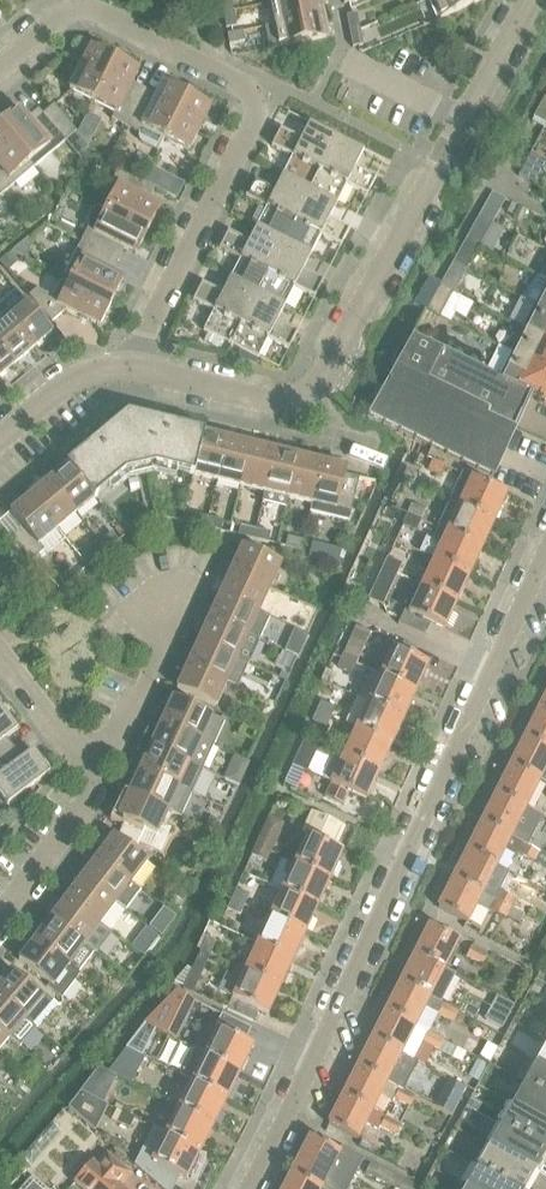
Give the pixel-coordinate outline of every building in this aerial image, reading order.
[(222,14),(232,12),(230,0),(219,0),(222,14)] [(273,26),(321,16),(318,0),(291,0),(269,4),(273,26)] [(440,19),(482,0),(431,0),(440,19)] [(344,11),(349,32),(359,30),(355,9),(344,11)] [(235,27),(232,12),(222,14),(225,29),(235,27)] [(325,38),(321,16),(273,26),(277,48),(325,38)] [(362,46),(359,30),(349,32),(352,48),(362,46)] [(228,45),(244,42),(242,32),(226,35),(228,45)] [(68,90),(92,102),(113,60),(90,48),(68,90)] [(111,120),(125,127),(140,96),(128,90),(137,72),(113,60),(92,102),(114,114),(111,120)] [(157,152),(164,139),(185,97),(161,85),(153,102),(140,96),(125,127),(139,134),(137,138),(138,141),(140,143),(157,152)] [(209,109),(185,97),(164,139),(188,151),(209,109)] [(543,98),(533,119),(545,125),(545,100),(544,99),(543,98)] [(53,106),(41,116),(64,142),(75,133),(53,106)] [(0,125),(0,129),(33,168),(64,142),(41,116),(31,124),(18,109),(0,125)] [(291,157),(281,176),(309,190),(335,139),(308,125),(300,140),(279,130),(270,147),(291,157)] [(2,194),(33,168),(0,129),(0,192),(2,194)] [(362,152),(335,139),(309,190),(336,204),(346,185),(366,196),(375,178),(354,168),(362,152)] [(530,152),(518,175),(535,183),(545,162),(545,160),(530,152)] [(148,186),(142,183),(117,170),(109,185),(116,188),(105,209),(105,210),(147,231),(159,207),(141,199),(148,186)] [(165,174),(157,190),(176,200),(184,184),(165,174)] [(265,209),(255,228),(282,242),(309,190),(281,176),(274,191),(253,181),(244,198),(265,209)] [(328,219),(336,204),(309,190),(282,242),(310,256),(320,237),(340,247),(349,230),(328,219)] [(491,193),(478,216),(491,223),(504,200),(491,193)] [(135,255),(147,231),(105,210),(105,209),(99,206),(98,207),(94,209),(91,212),(87,220),(87,224),(87,228),(80,242),(111,258),(117,246),(135,255)] [(478,216),(465,239),(478,246),(491,223),(478,216)] [(239,260),(229,279),(256,293),(282,242),(255,228),(248,243),(227,232),(218,250),(239,260)] [(27,236),(9,252),(24,259),(32,242),(27,236)] [(465,239),(452,263),(465,270),(478,246),(465,239)] [(105,271),(111,258),(80,242),(62,279),(110,303),(122,279),(105,271)] [(302,271),(310,256),(282,242),(256,293),(284,307),(293,288),(314,298),(323,281),(302,271)] [(7,272),(18,262),(9,252),(0,260),(0,264),(7,272)] [(452,294),(465,270),(452,263),(441,282),(439,287),(452,294)] [(440,317),(452,294),(439,287),(441,282),(430,276),(414,304),(440,317)] [(527,301),(545,310),(545,280),(539,277),(527,301)] [(98,327),(110,303),(62,279),(52,298),(35,290),(27,297),(50,323),(65,310),(98,327)] [(218,339),(230,345),(256,293),(229,279),(221,294),(201,284),(192,301),(213,311),(202,332),(207,334),(218,339)] [(4,317),(32,350),(51,333),(24,300),(15,290),(0,303),(0,312),(4,317)] [(276,322),(284,307),(256,293),(230,345),(257,359),(267,339),(288,350),(297,332),(276,322)] [(527,331),(545,341),(545,310),(527,301),(515,325),(527,331)] [(0,320),(0,350),(13,365),(32,350),(4,317),(0,320)] [(515,355),(545,371),(545,341),(527,331),(515,355)] [(207,334),(203,341),(214,347),(218,339),(207,334)] [(489,372),(412,336),(367,417),(492,477),(530,394),(503,380),(503,379),(489,372)] [(13,365),(0,350),(0,376),(13,365)] [(515,355),(514,356),(501,350),(489,372),(503,379),(503,380),(530,394),(545,402),(545,371),(515,355)] [(126,414),(65,466),(93,499),(93,500),(105,490),(108,494),(125,479),(152,473),(174,479),(176,472),(193,476),(203,434),(203,433),(126,414)] [(203,434),(193,476),(216,481),(227,440),(203,434)] [(227,440),(216,481),(240,487),(250,445),(227,440)] [(250,445),(240,487),(263,493),(273,451),(250,445)] [(263,493),(261,502),(285,508),(287,499),(297,457),(273,451),(263,493)] [(297,457),(287,499),(310,504),(320,462),(297,457)] [(440,477),(444,467),(431,461),(427,471),(440,477)] [(310,504),(308,512),(348,522),(358,479),(344,476),(346,469),(320,462),(310,504)] [(65,466),(47,481),(75,514),(93,499),(65,466)] [(417,476),(405,470),(401,478),(413,484),(417,476)] [(461,474),(449,502),(493,522),(495,518),(496,519),(501,509),(499,508),(505,495),(461,474)] [(139,490),(137,479),(128,481),(130,492),(139,490)] [(47,481),(29,496),(56,530),(75,514),(47,481)] [(21,528),(7,540),(30,562),(43,551),(38,544),(56,530),(29,496),(9,513),(21,528)] [(449,502),(436,529),(481,549),(493,522),(449,502)] [(411,506),(407,515),(420,521),(425,512),(411,506)] [(190,524),(205,528),(207,518),(192,514),(190,524)] [(416,532),(420,521),(407,515),(402,526),(416,532)] [(222,522),(207,518),(205,528),(220,532),(222,522)] [(237,536),(252,540),(255,529),(240,526),(237,536)] [(270,533),(255,529),(252,540),(267,543),(270,533)] [(439,546),(433,559),(468,576),(481,549),(436,529),(430,542),(439,546)] [(111,533),(99,543),(106,551),(118,541),(111,533)] [(300,551),(302,541),(287,537),(284,548),(300,551)] [(94,561),(106,551),(99,543),(87,553),(94,561)] [(222,557),(219,565),(269,588),(280,564),(241,546),(234,563),(222,557)] [(336,551),(319,547),(316,558),(317,558),(333,562),(336,551)] [(427,573),(421,586),(456,602),(468,576),(433,559),(424,555),(418,569),(427,573)] [(386,558),(381,568),(396,575),(400,565),(386,558)] [(226,578),(219,594),(258,612),(269,588),(219,565),(215,573),(226,578)] [(381,606),(396,575),(381,568),(367,600),(381,606)] [(59,578),(63,587),(75,578),(66,572),(59,578)] [(450,615),(456,602),(421,586),(408,613),(403,611),(397,625),(424,637),(430,624),(443,630),(445,625),(447,626),(451,616),(450,615)] [(200,604),(197,612),(247,636),(248,634),(259,639),(269,617),(258,612),(219,594),(212,610),(200,604)] [(205,625),(197,641),(236,659),(247,636),(197,612),(193,620),(205,625)] [(355,627),(341,658),(355,665),(369,633),(355,627)] [(294,630),(284,651),(295,656),(297,657),(307,636),(305,635),(294,630)] [(371,631),(360,663),(379,669),(390,637),(371,631)] [(179,652),(175,659),(225,683),(236,659),(197,641),(190,657),(179,652)] [(403,643),(399,652),(412,658),(416,649),(403,643)] [(392,649),(379,676),(415,692),(427,665),(412,658),(399,652),(392,649)] [(351,675),(355,665),(341,658),(336,668),(351,675)] [(214,707),(225,683),(175,659),(172,667),(183,672),(175,689),(214,707)] [(335,675),(325,671),(320,682),(323,683),(329,686),(330,686),(335,675)] [(373,690),(367,703),(402,719),(415,692),(379,676),(369,671),(362,685),(373,690)] [(537,710),(545,714),(545,692),(537,710)] [(152,709),(149,717),(212,746),(223,722),(171,698),(163,714),(152,709)] [(321,703),(317,712),(330,718),(335,709),(321,703)] [(367,703),(355,730),(390,746),(402,719),(367,703)] [(0,708),(0,759),(13,749),(5,739),(16,730),(0,708)] [(523,738),(545,750),(545,714),(537,710),(523,738)] [(326,729),(330,718),(317,712),(312,723),(326,729)] [(156,730),(149,745),(201,769),(212,746),(149,717),(145,724),(156,730)] [(355,730),(343,756),(378,773),(390,746),(355,730)] [(508,767),(538,782),(545,786),(545,773),(544,772),(545,767),(545,750),(523,738),(508,767)] [(320,746),(305,739),(292,766),(307,773),(320,746)] [(130,756),(127,764),(190,793),(201,769),(149,745),(142,761),(130,756)] [(13,749),(0,759),(0,797),(6,805),(49,774),(32,751),(20,760),(13,749)] [(378,773),(343,756),(330,750),(323,765),(336,771),(324,797),(344,806),(350,793),(365,800),(378,773)] [(233,756),(222,779),(236,786),(239,787),(249,763),(247,762),(233,756)] [(135,777),(127,792),(166,811),(179,817),(190,793),(127,764),(123,771),(135,777)] [(508,767),(494,794),(524,810),(534,791),(538,782),(508,767)] [(160,825),(166,811),(127,792),(120,808),(109,803),(105,812),(142,829),(136,842),(158,852),(169,829),(160,825)] [(494,794),(480,823),(510,838),(510,837),(524,810),(494,794)] [(267,818),(254,847),(268,853),(281,825),(267,818)] [(214,832),(219,821),(214,819),(209,829),(214,832)] [(313,820),(306,836),(326,846),(334,829),(313,820)] [(480,823),(466,851),(496,866),(505,848),(517,854),(522,844),(522,843),(510,837),(510,838),(480,823)] [(527,835),(522,843),(522,844),(538,853),(543,843),(527,835)] [(91,842),(86,849),(131,883),(147,862),(112,836),(101,850),(91,842)] [(341,853),(326,846),(306,836),(301,847),(289,841),(281,859),(328,881),(341,853)] [(517,854),(533,863),(538,853),(522,844),(517,854)] [(265,862),(268,853),(254,847),(250,855),(265,862)] [(91,864),(81,877),(115,904),(125,911),(141,891),(131,883),(86,849),(81,856),(91,864)] [(498,891),(500,887),(488,881),(496,866),(466,851),(451,879),(493,900),(498,891)] [(533,863),(544,868),(545,869),(545,857),(538,853),(533,863)] [(269,885),(281,891),(316,907),(328,881),(281,859),(269,885)] [(60,884),(55,891),(99,924),(115,904),(81,877),(70,891),(60,884)] [(451,879),(437,908),(466,923),(475,907),(487,913),(489,910),(494,901),(493,900),(451,879)] [(173,895),(181,902),(186,896),(188,893),(187,892),(179,887),(173,895)] [(235,888),(230,899),(243,906),(249,895),(235,888)] [(60,905),(49,919),(83,945),(99,924),(55,891),(50,897),(60,905)] [(281,891),(269,917),(304,934),(316,907),(281,891)] [(494,901),(510,909),(514,899),(498,891),(493,900),(494,901)] [(239,916),(243,906),(230,899),(225,909),(239,916)] [(494,901),(489,910),(505,919),(505,917),(510,909),(494,901)] [(510,909),(505,917),(519,924),(523,915),(510,909)] [(269,917),(256,944),(292,960),(304,934),(269,917)] [(29,925),(24,932),(68,966),(77,973),(93,952),(83,945),(49,919),(39,933),(29,925)] [(428,926),(413,955),(443,970),(458,941),(428,926)] [(68,966),(24,932),(18,939),(28,946),(17,961),(48,984),(45,988),(60,999),(79,975),(68,966)] [(206,938),(201,951),(210,955),(215,942),(206,938)] [(149,949),(136,940),(131,947),(143,957),(149,949)] [(256,944),(244,971),(279,987),(292,960),(256,944)] [(506,983),(514,968),(471,947),(465,958),(481,966),(479,970),(506,983)] [(192,994),(210,955),(201,951),(183,990),(192,994)] [(413,955),(398,983),(428,998),(441,1005),(455,977),(443,970),(413,955)] [(25,1019),(25,1018),(36,1028),(56,1005),(35,986),(32,989),(10,970),(0,982),(0,997),(25,1019)] [(279,987),(244,971),(243,974),(236,970),(232,979),(225,976),(217,994),(230,1001),(226,1011),(253,1023),(258,1011),(267,1015),(279,987)] [(543,986),(535,981),(530,991),(538,995),(543,986)] [(398,983),(384,1011),(414,1026),(428,998),(398,983)] [(175,992),(142,1024),(144,1025),(154,1030),(160,1033),(174,1040),(175,1040),(194,1002),(182,996),(175,992)] [(8,1038),(25,1019),(0,997),(0,1031),(8,1038)] [(512,1006),(495,997),(480,1025),(497,1034),(512,1006)] [(457,1013),(441,1005),(435,1016),(451,1024),(457,1013)] [(422,1045),(427,1033),(414,1026),(384,1011),(370,1040),(413,1062),(422,1045)] [(223,1018),(217,1029),(204,1056),(239,1073),(252,1046),(243,1042),(248,1031),(223,1018)] [(144,1025),(126,1049),(141,1057),(154,1030),(144,1025)] [(8,1038),(0,1031),(0,1048),(8,1038)] [(427,1033),(422,1045),(437,1053),(438,1051),(443,1041),(427,1033)] [(408,1072),(413,1062),(370,1040),(355,1067),(385,1083),(394,1066),(407,1073),(408,1072)] [(534,1060),(545,1067),(545,1040),(534,1060)] [(443,1041),(438,1051),(460,1063),(466,1053),(443,1041)] [(497,1048),(486,1043),(479,1057),(489,1062),(497,1048)] [(119,1058),(112,1072),(128,1079),(137,1061),(122,1054),(121,1054),(119,1058)] [(204,1056),(191,1082),(226,1100),(239,1073),(204,1056)] [(478,1082),(487,1065),(476,1059),(467,1076),(478,1082)] [(523,1081),(545,1094),(545,1067),(534,1060),(523,1081)] [(428,1069),(413,1062),(408,1072),(422,1079),(428,1069)] [(379,1096),(392,1102),(393,1100),(399,1089),(355,1067),(341,1096),(370,1112),(379,1096)] [(99,1068),(79,1093),(102,1105),(116,1077),(107,1072),(99,1068)] [(433,1107),(450,1117),(466,1088),(448,1079),(433,1107)] [(511,1102),(545,1122),(545,1094),(523,1081),(511,1102)] [(191,1082),(178,1109),(212,1126),(226,1100),(191,1082)] [(393,1100),(409,1108),(414,1097),(399,1089),(393,1100)] [(79,1093),(67,1108),(94,1131),(106,1106),(102,1105),(79,1093)] [(120,1111),(119,1112),(133,1119),(138,1109),(111,1095),(107,1103),(120,1111)] [(356,1141),(364,1124),(377,1131),(384,1117),(370,1112),(341,1096),(326,1126),(356,1141)] [(470,1097),(465,1106),(476,1113),(481,1104),(470,1097)] [(499,1123),(545,1149),(545,1122),(511,1102),(499,1123)] [(178,1109),(165,1135),(199,1152),(212,1126),(178,1109)] [(114,1122),(127,1129),(133,1119),(119,1112),(114,1122)] [(384,1117),(378,1129),(395,1137),(401,1126),(384,1117)] [(52,1123),(20,1159),(23,1162),(30,1168),(61,1131),(52,1123)] [(487,1144),(534,1171),(545,1150),(545,1149),(499,1123),(487,1144)] [(199,1152),(165,1135),(164,1135),(153,1130),(135,1168),(160,1188),(172,1188),(178,1176),(185,1180),(199,1152)] [(288,1173),(319,1188),(320,1188),(337,1152),(307,1137),(288,1173)] [(475,1165),(517,1188),(524,1188),(534,1171),(487,1144),(475,1165)] [(81,1188),(121,1188),(118,1187),(128,1175),(105,1156),(94,1168),(90,1164),(74,1183),(81,1188)] [(362,1178),(383,1188),(417,1188),(369,1164),(368,1167),(352,1159),(346,1170),(362,1178)] [(464,1185),(470,1188),(517,1188),(475,1165),(464,1185)] [(288,1173),(280,1188),(319,1188),(288,1173)] [(20,1188),(46,1188),(31,1176),(20,1188)]
